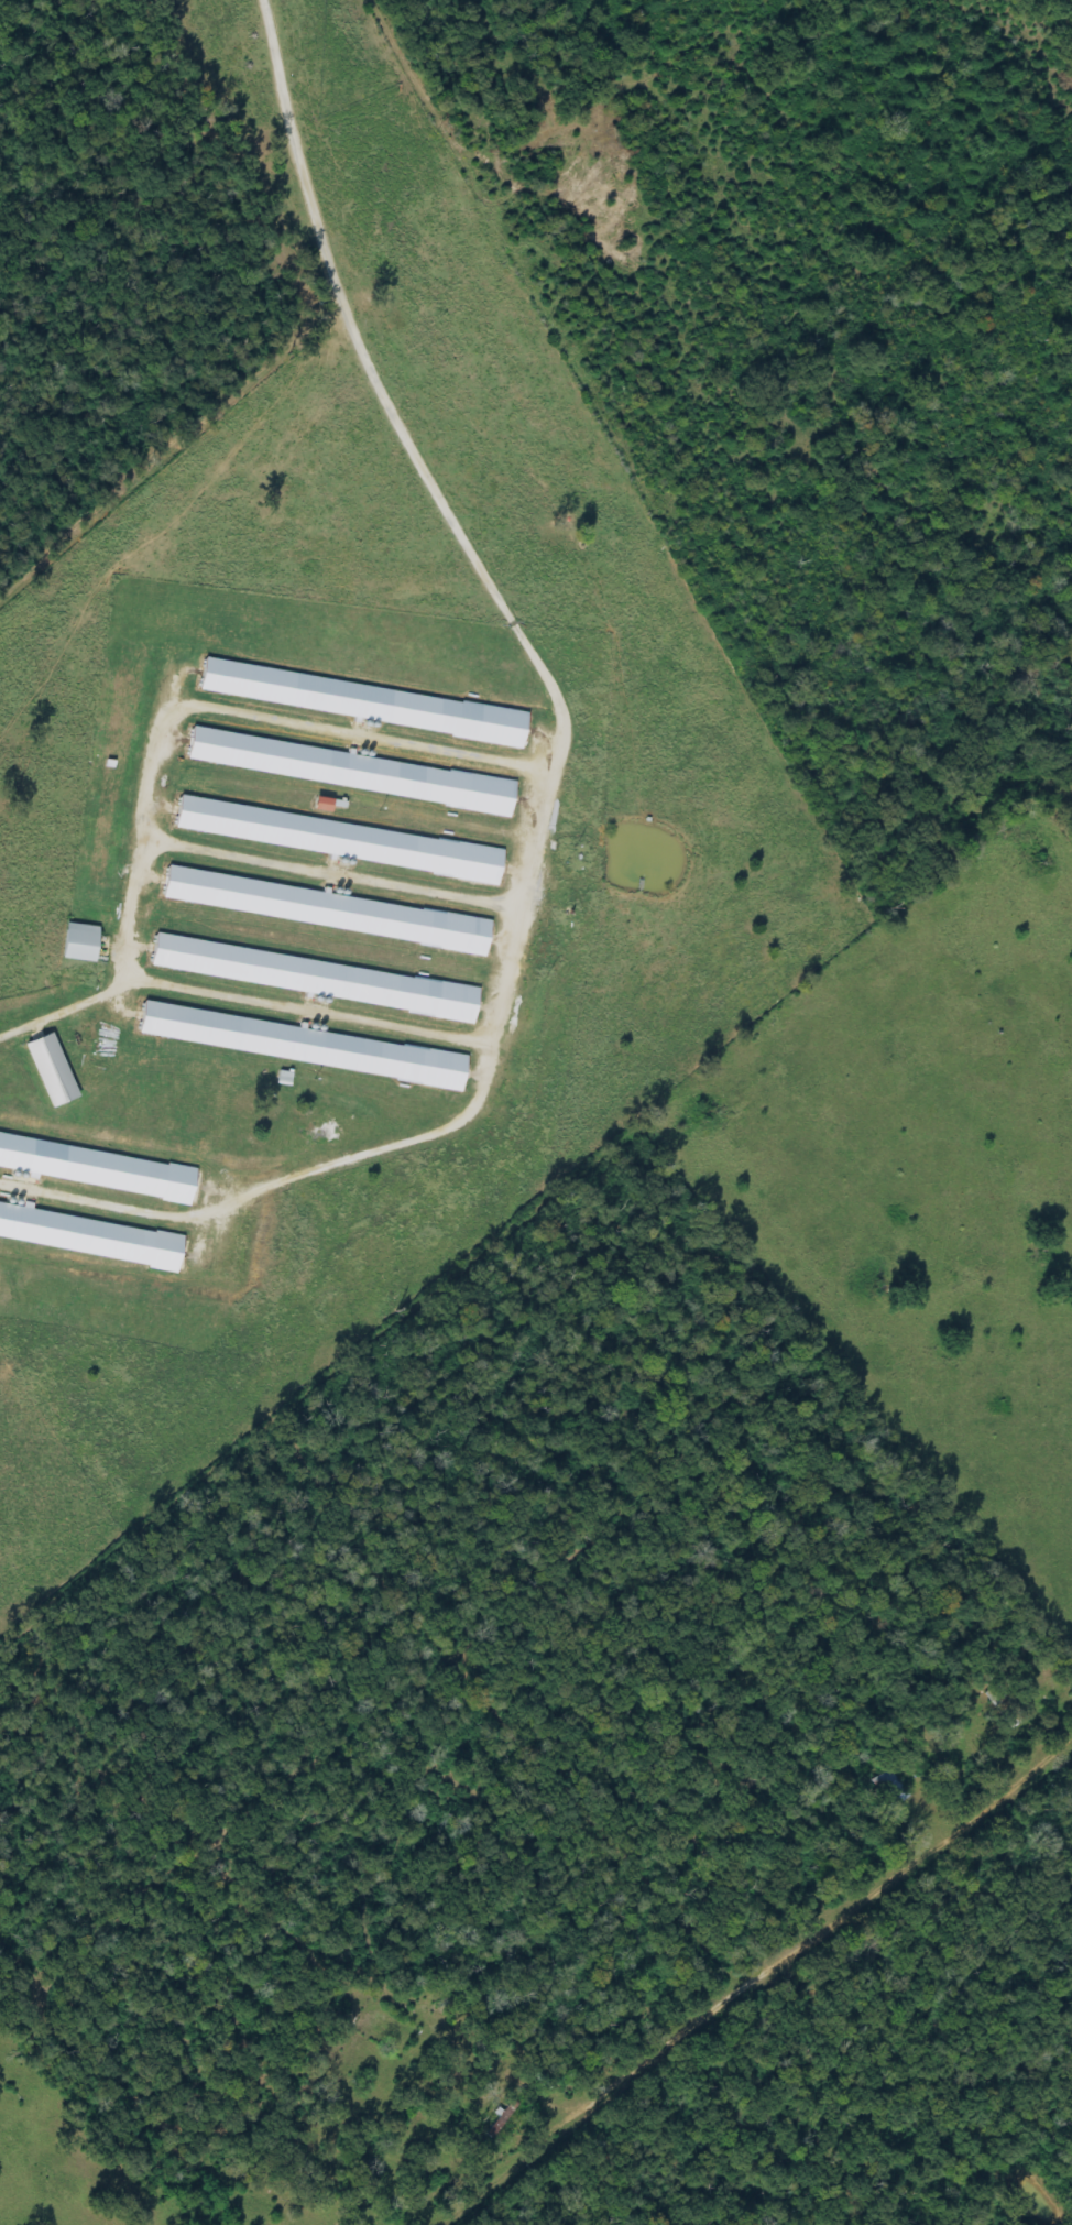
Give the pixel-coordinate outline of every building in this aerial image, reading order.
[(204,696),(527,745),(532,711),(209,662),(204,696)] [(520,778),(196,733),(191,766),(515,812),(520,778)] [(179,833),(503,882),(508,848),(184,800),(179,833)] [(491,952),(496,919),(172,870),(167,904),(491,952)] [(104,929),(72,923),(66,958),(98,964),(104,929)] [(479,1018),(484,985),(159,940),(155,973),(479,1018)] [(148,1004),(143,1037),(466,1089),(472,1056),(148,1004)] [(53,1110),(82,1101),(60,1034),(32,1043),(53,1110)] [(19,1170),(18,1176),(41,1180),(42,1179),(196,1204),(202,1167),(0,1134),(0,1167),(19,1170)] [(0,1200),(0,1239),(183,1268),(188,1236),(27,1211),(29,1204),(0,1200)]
